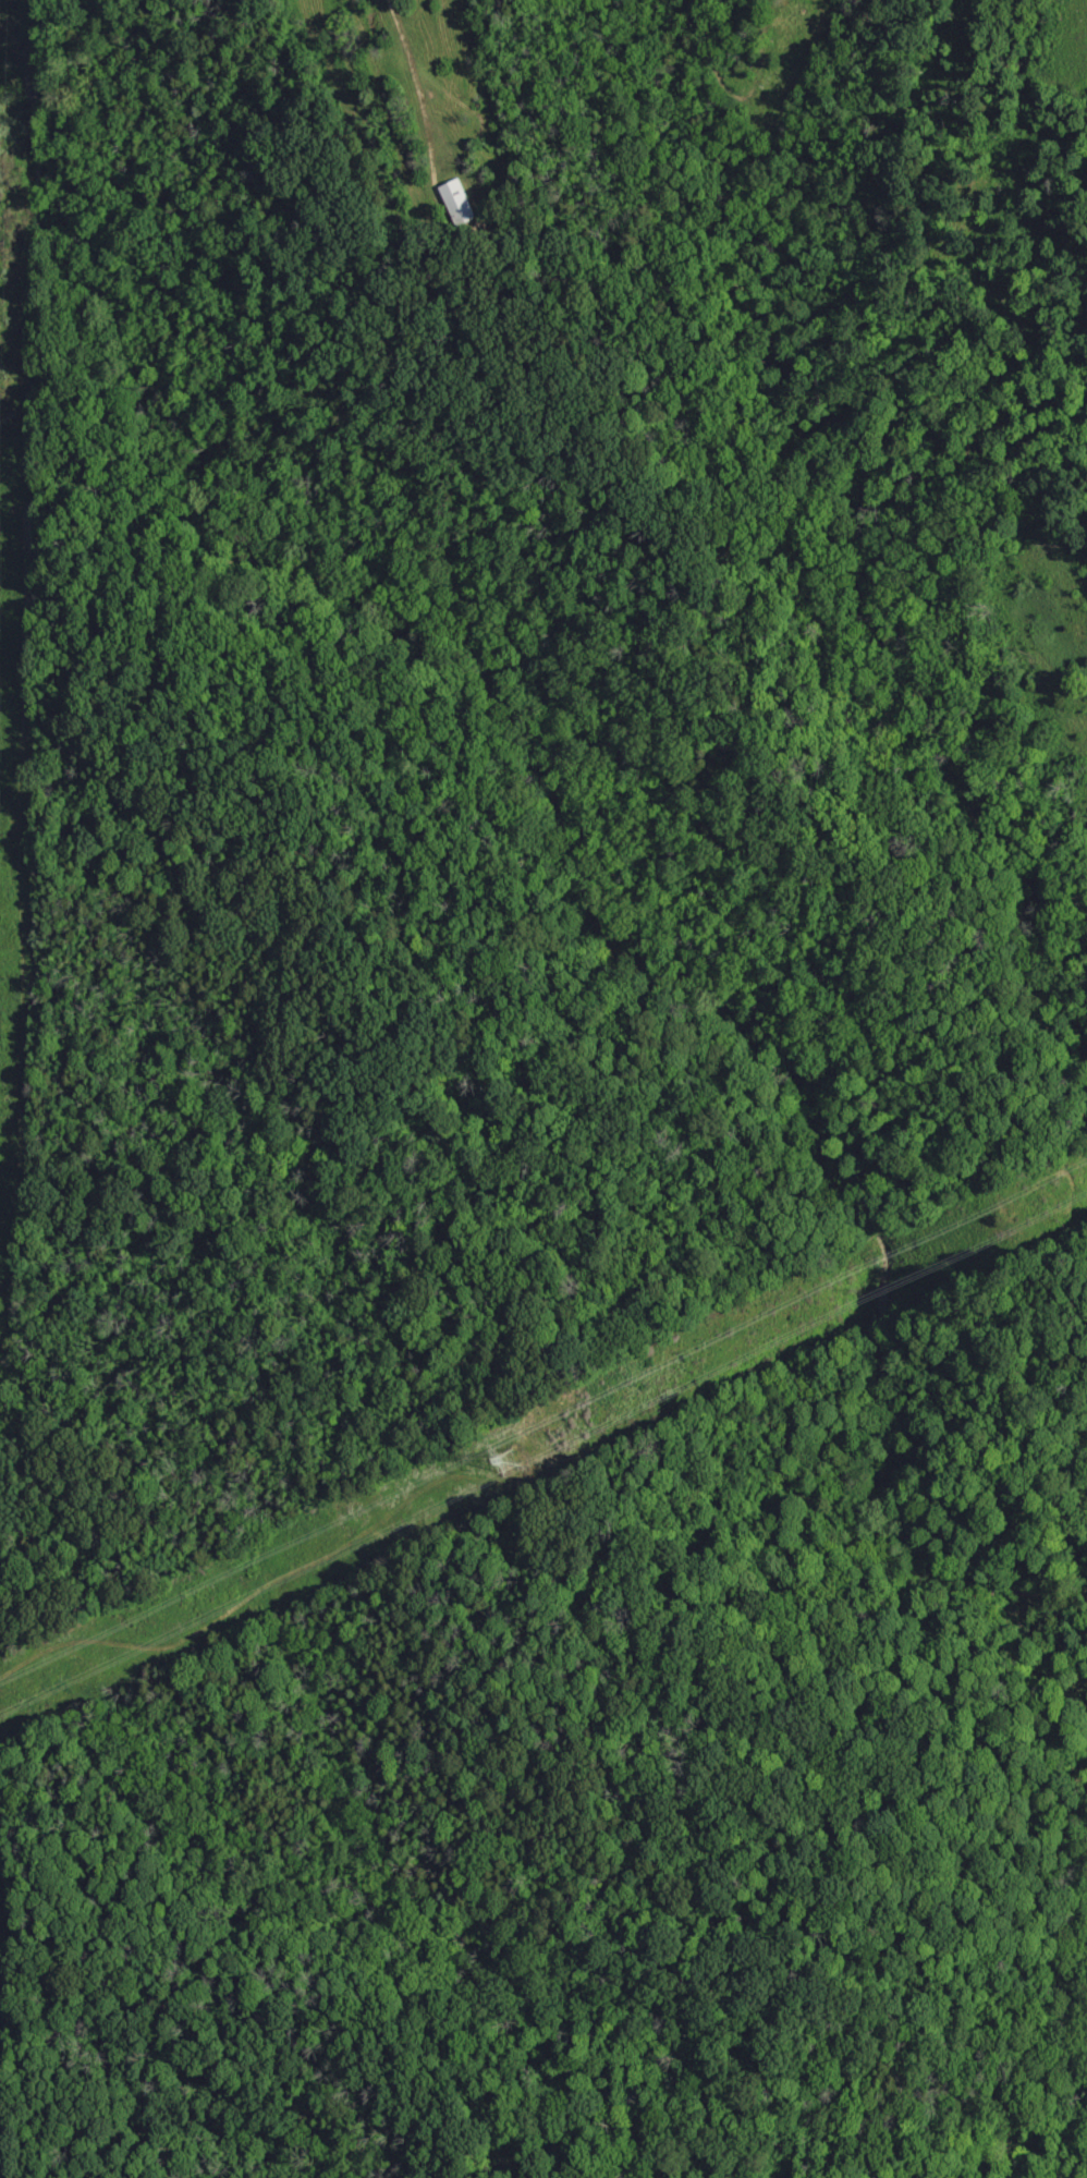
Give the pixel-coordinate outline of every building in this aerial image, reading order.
[(441,187),(459,228),(480,218),(461,178),(441,187)]
